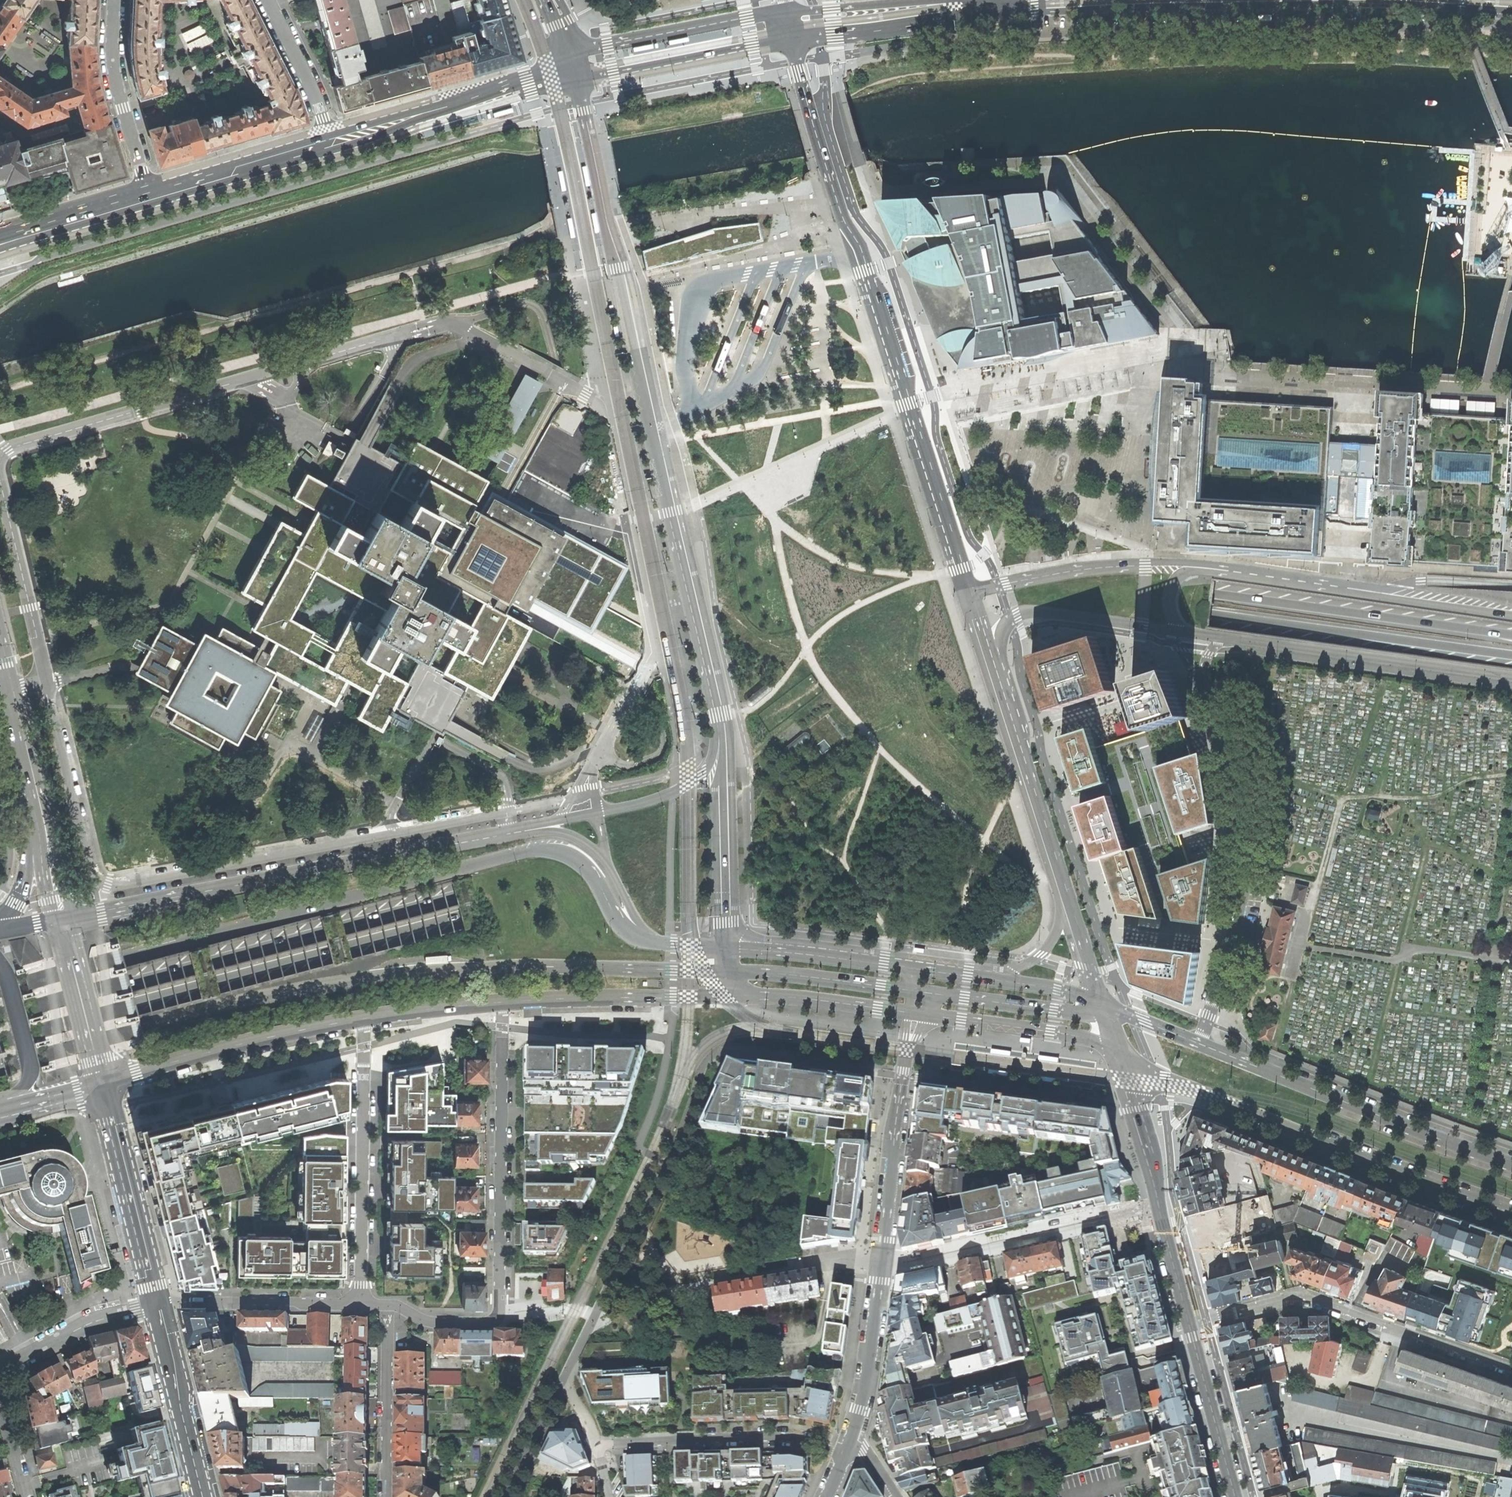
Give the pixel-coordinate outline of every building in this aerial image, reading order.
[(3,4),(24,19),(38,0),(6,0),(3,4)] [(71,21),(68,21),(68,29),(70,29),(70,45),(96,45),(97,24),(98,0),(72,0),(71,21)] [(132,23),(131,33),(131,48),(132,57),(133,64),(135,79),(141,100),(165,92),(166,90),(162,78),(164,76),(163,70),(160,69),(158,57),(158,45),(161,45),(161,38),(158,37),(160,0),(162,0),(133,0),(132,23)] [(200,133),(204,149),(205,150),(225,144),(241,139),(243,140),(256,136),(287,127),(306,122),(300,98),(282,62),(270,37),(259,13),(252,0),(221,0),(232,22),(230,23),(232,28),(228,30),(238,49),(233,51),(235,55),(233,57),(234,60),(235,62),(238,62),(240,66),(246,64),(256,83),(259,81),(260,84),(262,87),(264,86),(273,104),(252,110),(251,108),(243,110),(244,112),(221,119),(220,117),(213,119),(213,122),(198,126),(200,133)] [(327,49),(354,42),(342,0),(313,0),(321,26),(327,49)] [(459,29),(458,27),(469,24),(462,0),(434,0),(437,11),(439,11),(446,32),(459,29)] [(504,0),(476,0),(477,3),(474,4),(476,12),(479,12),(482,21),(508,13),(505,2),(504,0)] [(4,48),(13,35),(24,19),(3,4),(0,9),(0,46),(4,48)] [(411,29),(405,7),(389,11),(396,33),(411,29)] [(460,35),(472,75),(522,61),(513,31),(508,13),(482,21),(469,24),(458,27),(459,29),(460,35)] [(205,22),(183,32),(192,52),(214,42),(205,22)] [(452,81),(472,75),(460,35),(453,37),(455,45),(432,52),(432,54),(420,58),(421,62),(427,88),(452,81)] [(334,86),(340,112),(371,104),(365,78),(354,42),(327,49),(336,80),(338,85),(334,86)] [(98,64),(96,45),(70,45),(74,87),(100,82),(98,64)] [(400,96),(427,88),(421,62),(365,78),(371,104),(400,96)] [(78,103),(74,87),(53,93),(34,98),(30,95),(9,81),(0,75),(0,107),(27,127),(68,115),(66,107),(78,103)] [(106,104),(100,82),(74,87),(78,103),(85,130),(111,123),(106,104)] [(143,108),(147,122),(193,109),(189,94),(143,108)] [(154,148),(159,165),(191,156),(190,153),(204,149),(200,133),(198,126),(196,118),(169,125),(171,133),(167,135),(164,125),(149,130),(154,148)] [(117,144),(111,123),(85,130),(86,136),(62,143),(60,139),(19,150),(28,179),(59,173),(64,191),(74,189),(75,190),(126,176),(117,144)] [(4,179),(5,183),(11,182),(17,181),(20,194),(17,200),(19,207),(34,202),(28,179),(19,150),(17,140),(14,137),(7,139),(5,142),(0,144),(0,180),(4,179)] [(585,167),(583,167),(588,186),(592,185),(591,183),(587,166),(585,167)] [(939,187),(946,183),(947,182),(945,180),(941,179),(937,178),(933,179),(929,181),(926,183),(930,186),(933,187),(939,187)] [(928,202),(884,204),(903,250),(907,261),(905,262),(909,269),(913,274),(916,281),(941,341),(950,352),(966,372),(1002,364),(1020,361),(1020,359),(1024,359),(1025,363),(1035,361),(1042,361),(1048,361),(1056,358),(1064,355),(1072,354),(1071,352),(1081,350),(1111,344),(1160,335),(1135,303),(1132,294),(1095,246),(1084,232),(1087,227),(1062,194),(1051,195),(1051,198),(1044,199),(1044,195),(1007,197),(997,198),(946,201),(928,202)] [(595,213),(593,213),(597,232),(601,232),(601,229),(597,212),(595,213)] [(713,228),(643,249),(647,269),(763,238),(759,222),(713,228)] [(534,378),(525,373),(481,453),(499,463),(509,446),(543,383),(534,378)] [(1293,555),(1324,558),(1328,499),(1330,472),(1330,471),(1328,471),(1328,459),(1329,448),(1331,448),(1331,447),(1333,408),(1302,406),(1292,405),(1283,405),(1201,400),(1202,385),(1165,383),(1165,393),(1164,396),(1162,431),(1161,443),(1161,446),(1160,460),(1159,484),(1159,497),(1157,522),(1193,524),(1191,548),(1243,552),(1293,555)] [(1374,560),(1413,563),(1506,568),(1511,569),(1511,419),(1502,418),(1482,417),(1462,416),(1442,414),(1431,414),(1420,413),(1421,398),(1409,397),(1384,396),(1383,405),(1382,423),(1382,434),(1381,450),(1381,451),(1383,451),(1382,463),(1381,474),(1379,474),(1379,475),(1379,485),(1378,493),(1376,516),(1376,525),(1374,560)] [(1459,416),(1461,401),(1434,398),(1432,413),(1459,416)] [(1497,413),(1496,401),(1469,402),(1469,414),(1497,413)] [(468,686),(490,699),(504,674),(518,649),(530,627),(503,612),(508,602),(524,611),(546,572),(564,538),(546,528),(537,523),(525,516),(491,498),(482,514),(472,509),(482,490),(487,481),(416,441),(404,463),(366,444),(356,439),(348,454),(336,447),(337,445),(329,441),(323,453),(331,457),(333,453),(344,459),(330,485),(306,473),(292,498),(315,511),(309,522),(303,533),(280,521),(276,527),(263,550),(240,592),(264,605),(260,612),(246,640),(222,626),(214,640),(201,632),(195,643),(185,637),(184,638),(160,624),(134,672),(170,694),(163,706),(175,712),(169,722),(217,749),(223,737),(235,744),(242,732),(254,738),(281,690),(268,683),(274,672),(333,705),(347,681),(353,685),(369,694),(357,718),(381,731),(394,708),(441,734),(447,724),(468,686)] [(1330,472),(1379,475),(1379,474),(1381,474),(1382,463),(1383,451),(1381,451),(1381,450),(1379,450),(1331,447),(1331,448),(1329,448),(1328,459),(1328,471),(1330,471),(1330,472)] [(564,538),(566,535),(482,490),(472,509),(482,514),(491,498),(564,538)] [(566,535),(564,538),(538,585),(598,618),(625,567),(566,535)] [(1111,681),(1097,637),(1060,648),(1054,651),(1031,658),(1049,712),(1086,700),(1109,693),(1114,691),(1111,681)] [(1179,687),(1173,671),(1153,677),(1131,685),(1146,732),(1181,720),(1191,717),(1179,687)] [(1146,732),(1097,747),(1108,783),(1110,789),(1113,796),(1130,851),(1140,848),(1156,897),(1167,893),(1161,875),(1189,865),(1180,834),(1158,767),(1192,756),(1181,720),(1146,732)] [(1097,747),(1091,728),(1061,738),(1069,763),(1079,793),(1084,791),(1108,783),(1097,747)] [(787,747),(785,750),(787,754),(792,754),(810,739),(811,737),(810,734),(807,732),(804,733),(787,747)] [(1192,756),(1158,767),(1180,834),(1213,824),(1207,784),(1202,753),(1192,756)] [(1089,804),(1079,807),(1086,826),(1097,861),(1106,858),(1130,851),(1113,796),(1089,804)] [(1369,817),(1379,820),(1381,813),(1371,810),(1368,811),(1367,815),(1369,817)] [(1130,851),(1106,858),(1113,881),(1115,886),(1124,914),(1163,919),(1156,897),(1140,848),(1130,851)] [(1189,865),(1161,875),(1167,893),(1176,921),(1204,924),(1208,893),(1212,858),(1189,865)] [(1272,878),(1285,880),(1286,875),(1274,872),(1272,878)] [(1292,902),(1303,905),(1307,888),(1297,885),(1292,902)] [(1259,970),(1280,975),(1288,944),(1296,912),(1275,907),(1270,928),(1269,928),(1265,939),(1263,949),(1265,949),(1259,970)] [(1192,1004),(1200,953),(1138,945),(1123,943),(1136,984),(1192,1004)] [(1260,1038),(1271,1042),(1276,1026),(1265,1022),(1260,1038)] [(452,1048),(382,1062),(382,1075),(388,1075),(387,1120),(435,1121),(434,1115),(451,1115),(452,1048)] [(651,1052),(530,1050),(531,1093),(609,1092),(637,1093),(651,1052)] [(464,1059),(464,1081),(486,1081),(487,1069),(487,1059),(478,1059),(478,1058),(473,1058),(473,1059),(464,1059)] [(874,1084),(731,1065),(703,1129),(788,1141),(813,1144),(842,1145),(867,1146),(874,1084)] [(309,1079),(298,1085),(306,1119),(327,1120),(323,1081),(309,1079)] [(250,1096),(201,1108),(210,1143),(306,1119),(298,1085),(288,1087),(250,1096)] [(914,1130),(913,1140),(944,1142),(954,1143),(957,1126),(1019,1134),(1016,1153),(1035,1155),(1037,1138),(1041,1106),(1019,1103),(982,1098),(964,1096),(960,1095),(950,1094),(919,1090),(918,1095),(918,1096),(917,1098),(914,1130)] [(609,1092),(531,1093),(529,1136),(621,1138),(637,1093),(609,1092)] [(468,1123),(477,1123),(478,1120),(479,1120),(480,1119),(481,1118),(482,1117),(481,1115),(481,1113),(479,1112),(477,1112),(477,1108),(477,1101),(469,1101),(469,1093),(455,1093),(455,1123),(463,1123),(463,1124),(468,1124),(468,1123)] [(1041,1106),(1037,1138),(1091,1145),(1096,1165),(1097,1168),(1098,1168),(1105,1167),(1120,1164),(1112,1129),(1108,1115),(1060,1108),(1052,1107),(1041,1106)] [(201,1108),(140,1124),(153,1176),(183,1169),(210,1143),(201,1108)] [(1192,1138),(1185,1158),(1211,1152),(1230,1147),(1259,1158),(1265,1143),(1238,1132),(1200,1117),(1200,1118),(1199,1118),(1192,1138)] [(293,1234),(228,1233),(229,1269),(330,1270),(332,1154),(331,1135),(311,1132),(289,1136),(290,1152),(294,1152),(293,1234)] [(553,1153),(581,1153),(581,1161),(592,1161),(592,1156),(608,1157),(621,1138),(529,1136),(528,1163),(552,1162),(553,1153)] [(911,1158),(908,1176),(929,1177),(930,1173),(930,1168),(941,1169),(944,1142),(913,1140),(911,1158)] [(442,1142),(394,1142),(394,1177),(394,1212),(453,1212),(454,1179),(426,1179),(426,1158),(441,1158),(442,1142)] [(455,1165),(477,1166),(477,1159),(478,1159),(478,1155),(478,1151),(477,1151),(477,1143),(455,1143),(455,1165)] [(1290,1153),(1265,1143),(1259,1158),(1259,1159),(1268,1162),(1266,1169),(1286,1177),(1285,1179),(1294,1182),(1295,1181),(1308,1186),(1317,1164),(1291,1154),(1290,1153)] [(821,1247),(856,1241),(863,1179),(867,1146),(842,1145),(832,1224),(806,1221),(803,1250),(821,1247)] [(1181,1176),(1191,1216),(1225,1206),(1211,1152),(1185,1158),(1188,1168),(1179,1170),(1181,1176)] [(104,1273),(99,1253),(98,1253),(87,1208),(87,1206),(85,1200),(85,1199),(83,1199),(79,1201),(81,1197),(82,1194),(83,1189),(83,1185),(83,1180),(81,1175),(78,1171),(75,1166),(73,1163),(68,1159),(64,1156),(58,1154),(52,1153),(47,1153),(40,1153),(31,1156),(31,1157),(0,1165),(0,1197),(1,1197),(2,1202),(4,1207),(6,1211),(9,1215),(12,1220),(17,1224),(21,1227),(26,1230),(31,1232),(36,1233),(42,1234),(52,1234),(51,1225),(57,1224),(60,1232),(62,1241),(63,1241),(73,1281),(76,1294),(88,1287),(85,1278),(104,1273)] [(1132,1180),(1120,1164),(1105,1167),(1105,1173),(1099,1175),(1107,1206),(1120,1203),(1118,1195),(1116,1196),(1115,1188),(1116,1188),(1118,1186),(1119,1185),(1119,1183),(1132,1180)] [(1319,1165),(1317,1164),(1308,1186),(1308,1187),(1316,1190),(1314,1195),(1325,1200),(1327,1195),(1331,1196),(1340,1173),(1320,1165),(1319,1165)] [(1082,1178),(1094,1175),(1099,1174),(1098,1168),(1097,1168),(1096,1165),(1080,1168),(1082,1178)] [(906,1204),(930,1199),(931,1199),(932,1192),(951,1194),(951,1195),(957,1194),(958,1171),(941,1169),(930,1168),(929,1177),(908,1176),(909,1176),(907,1190),(906,1204)] [(183,1169),(153,1176),(175,1285),(217,1287),(183,1169)] [(1050,1185),(1063,1182),(1061,1172),(1048,1175),(1050,1185)] [(1351,1177),(1340,1173),(1331,1196),(1336,1198),(1334,1203),(1345,1207),(1347,1202),(1354,1206),(1354,1205),(1363,1182),(1351,1177)] [(1107,1206),(1099,1175),(1099,1174),(1094,1175),(1082,1178),(1063,1182),(1050,1185),(1038,1187),(1045,1220),(1094,1209),(1101,1207),(1107,1206)] [(468,1209),(477,1209),(477,1199),(477,1186),(467,1186),(467,1176),(454,1176),(454,1208),(462,1209),(468,1210),(468,1209)] [(1039,1221),(1045,1220),(1038,1187),(1035,1176),(1011,1181),(1012,1188),(1013,1193),(1001,1196),(1008,1229),(1039,1221)] [(579,1181),(579,1188),(531,1188),(532,1202),(586,1201),(596,1181),(579,1181)] [(1375,1187),(1363,1182),(1354,1205),(1367,1210),(1367,1211),(1374,1214),(1375,1213),(1380,1215),(1389,1192),(1375,1187)] [(1001,1196),(1000,1191),(962,1200),(970,1235),(980,1233),(977,1220),(983,1219),(986,1234),(1008,1229),(1001,1196)] [(1398,1196),(1389,1192),(1380,1215),(1385,1217),(1383,1222),(1393,1226),(1397,1216),(1400,1218),(1410,1201),(1398,1196)] [(945,1243),(944,1241),(970,1235),(962,1200),(961,1194),(957,1194),(951,1195),(948,1196),(953,1218),(935,1222),(930,1199),(906,1204),(905,1204),(903,1218),(902,1235),(906,1252),(934,1245),(945,1243)] [(1428,1207),(1410,1201),(1400,1218),(1398,1223),(1422,1231),(1415,1250),(1428,1257),(1435,1236),(1443,1212),(1428,1207)] [(1277,1226),(1294,1222),(1299,1208),(1300,1207),(1294,1205),(1273,1211),(1277,1226)] [(1294,1222),(1317,1231),(1323,1217),(1299,1208),(1294,1222)] [(1506,1236),(1507,1235),(1482,1226),(1481,1227),(1477,1225),(1473,1224),(1474,1224),(1463,1220),(1458,1219),(1458,1218),(1455,1217),(1455,1218),(1446,1214),(1443,1212),(1435,1236),(1442,1238),(1449,1241),(1447,1246),(1446,1248),(1452,1250),(1462,1253),(1460,1258),(1480,1265),(1481,1260),(1506,1269),(1504,1274),(1511,1276),(1511,1238),(1506,1236)] [(1329,1235),(1328,1235),(1340,1240),(1346,1226),(1323,1217),(1317,1231),(1329,1235)] [(983,1234),(986,1234),(983,1219),(977,1220),(980,1233),(970,1235),(970,1237),(983,1234)] [(574,1224),(526,1223),(526,1239),(526,1257),(561,1257),(574,1224)] [(56,1233),(60,1232),(57,1224),(51,1225),(52,1234),(56,1233)] [(1294,1224),(1278,1228),(1281,1240),(1281,1241),(1298,1237),(1294,1224)] [(425,1226),(392,1225),(392,1259),(391,1279),(443,1280),(443,1249),(425,1249),(425,1226)] [(460,1253),(485,1254),(485,1243),(485,1232),(460,1231),(460,1253)] [(1086,1237),(1081,1238),(1095,1298),(1116,1294),(1116,1296),(1121,1295),(1136,1352),(1172,1343),(1173,1341),(1167,1319),(1165,1320),(1150,1264),(1149,1263),(1148,1263),(1147,1262),(1116,1271),(1107,1232),(1086,1237)] [(1328,1235),(1322,1253),(1335,1258),(1342,1241),(1340,1240),(1328,1235)] [(1409,1263),(1415,1250),(1390,1237),(1384,1249),(1409,1263)] [(1367,1248),(1365,1256),(1377,1261),(1386,1245),(1371,1239),(1367,1248)] [(1286,1261),(1281,1241),(1281,1240),(1251,1248),(1257,1268),(1265,1265),(1265,1266),(1271,1265),(1276,1264),(1275,1263),(1286,1261)] [(1353,1245),(1342,1241),(1335,1258),(1334,1263),(1345,1267),(1353,1245)] [(1036,1273),(1062,1267),(1057,1243),(1044,1246),(1031,1249),(1036,1273)] [(1313,1283),(1325,1287),(1334,1263),(1293,1248),(1291,1255),(1293,1263),(1298,1265),(1295,1272),(1296,1277),(1313,1283)] [(1025,1276),(1036,1273),(1031,1249),(1017,1252),(1004,1255),(1007,1265),(1003,1266),(1004,1271),(1008,1270),(1010,1279),(1015,1278),(1017,1285),(1026,1283),(1025,1276)] [(978,1296),(988,1294),(983,1273),(990,1271),(988,1262),(981,1264),(980,1260),(970,1263),(958,1265),(960,1275),(957,1276),(958,1282),(962,1281),(964,1289),(976,1286),(978,1296)] [(1361,1272),(1345,1267),(1334,1263),(1325,1287),(1326,1288),(1326,1290),(1333,1292),(1334,1290),(1335,1291),(1339,1292),(1341,1293),(1350,1296),(1353,1287),(1356,1280),(1358,1281),(1361,1272)] [(1389,1306),(1388,1310),(1407,1316),(1415,1293),(1416,1292),(1402,1288),(1407,1279),(1386,1268),(1371,1295),(1376,1298),(1371,1307),(1380,1310),(1383,1304),(1389,1306)] [(897,1279),(894,1302),(927,1297),(947,1294),(942,1269),(901,1278),(897,1279)] [(1215,1307),(1239,1301),(1237,1291),(1241,1290),(1240,1284),(1235,1285),(1234,1281),(1251,1277),(1256,1296),(1266,1294),(1276,1291),(1272,1276),(1264,1278),(1263,1276),(1259,1277),(1259,1278),(1257,1278),(1256,1275),(1257,1275),(1256,1272),(1255,1270),(1252,1269),(1208,1280),(1212,1293),(1215,1307)] [(551,1298),(563,1296),(563,1286),(563,1272),(551,1273),(551,1298)] [(809,1297),(821,1296),(817,1272),(798,1275),(783,1278),(787,1301),(799,1299),(799,1302),(809,1300),(809,1297)] [(1048,1277),(1050,1287),(1065,1283),(1063,1274),(1053,1276),(1052,1276),(1048,1277)] [(775,1303),(787,1301),(783,1278),(765,1281),(749,1283),(753,1307),(764,1305),(764,1308),(775,1306),(775,1303)] [(1456,1337),(1472,1341),(1473,1339),(1479,1341),(1482,1330),(1481,1330),(1490,1304),(1492,1305),(1496,1293),(1489,1291),(1490,1289),(1460,1279),(1453,1302),(1452,1305),(1415,1293),(1407,1316),(1406,1319),(1439,1330),(1439,1329),(1449,1332),(1448,1334),(1456,1337)] [(1074,1281),(1065,1283),(1050,1287),(1023,1295),(1027,1310),(1078,1297),(1074,1281)] [(463,1307),(485,1307),(485,1298),(486,1298),(486,1295),(486,1291),(485,1291),(485,1282),(463,1282),(463,1283),(463,1300),(463,1307)] [(741,1308),(753,1307),(749,1283),(731,1286),(714,1289),(717,1312),(730,1310),(730,1313),(741,1311),(741,1308)] [(1008,1283),(999,1286),(1002,1300),(1010,1298),(1012,1297),(1008,1283)] [(858,1290),(839,1287),(828,1355),(848,1358),(858,1290)] [(927,1303),(927,1297),(894,1302),(892,1316),(891,1330),(918,1322),(917,1317),(922,1315),(920,1304),(927,1303)] [(949,1301),(952,1313),(968,1309),(965,1297),(949,1301)] [(1026,1359),(1010,1298),(1002,1300),(968,1309),(952,1313),(935,1318),(938,1333),(974,1324),(973,1321),(983,1318),(984,1325),(989,1343),(992,1354),(951,1365),(954,1378),(1026,1359)] [(1384,1311),(1406,1319),(1407,1316),(1388,1310),(1389,1306),(1383,1304),(1380,1310),(1384,1311)] [(190,1352),(207,1348),(208,1348),(203,1332),(224,1330),(222,1314),(180,1314),(185,1332),(190,1352)] [(241,1314),(240,1331),(258,1330),(258,1347),(283,1347),(283,1330),(288,1330),(288,1314),(264,1314),(241,1314)] [(288,1330),(288,1347),(328,1347),(328,1315),(310,1315),(309,1330),(288,1330)] [(1081,1319),(1058,1325),(1058,1326),(1059,1326),(1061,1335),(1058,1336),(1065,1363),(1066,1363),(1066,1361),(1078,1358),(1079,1362),(1098,1357),(1105,1380),(1131,1373),(1124,1348),(1108,1352),(1106,1343),(1104,1344),(1101,1334),(1103,1334),(1099,1317),(1090,1319),(1090,1317),(1089,1317),(1090,1319),(1082,1322),(1081,1319)] [(1256,1333),(1269,1329),(1266,1317),(1253,1320),(1256,1333)] [(1313,1342),(1318,1342),(1330,1341),(1330,1317),(1312,1317),(1313,1329),(1307,1329),(1300,1329),(1300,1318),(1283,1318),(1283,1337),(1271,1337),(1273,1344),(1301,1342),(1300,1338),(1313,1337),(1313,1342)] [(351,1320),(344,1320),(344,1347),(350,1348),(367,1348),(367,1320),(351,1320)] [(919,1322),(918,1322),(891,1330),(882,1397),(885,1396),(910,1390),(913,1389),(908,1373),(934,1366),(935,1363),(928,1337),(924,1339),(919,1322)] [(1268,1345),(1273,1344),(1271,1337),(1250,1342),(1249,1338),(1253,1337),(1251,1330),(1247,1331),(1245,1322),(1221,1328),(1224,1340),(1228,1354),(1268,1345)] [(137,1327),(111,1333),(120,1367),(146,1361),(143,1349),(137,1327)] [(436,1355),(462,1355),(462,1332),(448,1331),(437,1331),(436,1355)] [(462,1355),(462,1371),(462,1372),(471,1371),(471,1373),(489,1373),(489,1356),(481,1356),(472,1356),(472,1347),(485,1347),(485,1332),(476,1332),(462,1332),(462,1355)] [(509,1332),(495,1332),(494,1356),(525,1356),(525,1344),(521,1344),(522,1332),(509,1332)] [(120,1367),(111,1333),(101,1335),(88,1338),(91,1351),(96,1373),(96,1375),(102,1400),(126,1394),(123,1379),(120,1367)] [(219,1336),(220,1347),(230,1347),(233,1346),(233,1334),(222,1334),(219,1336)] [(1311,1371),(1333,1376),(1336,1364),(1340,1364),(1340,1363),(1340,1361),(1337,1361),(1341,1344),(1333,1341),(1330,1341),(1318,1342),(1311,1371)] [(197,1378),(202,1398),(231,1398),(239,1398),(267,1398),(335,1398),(335,1384),(267,1384),(259,1388),(249,1396),(240,1360),(265,1361),(335,1361),(335,1347),(328,1347),(288,1347),(283,1347),(258,1347),(257,1347),(238,1344),(233,1346),(230,1347),(220,1347),(212,1347),(208,1348),(207,1348),(208,1353),(192,1357),(197,1378)] [(344,1347),(335,1347),(335,1361),(335,1366),(342,1366),(342,1355),(348,1355),(347,1368),(345,1368),(345,1375),(347,1375),(347,1385),(341,1385),(341,1398),(367,1398),(367,1389),(366,1389),(366,1374),(366,1355),(350,1355),(350,1348),(344,1347)] [(1371,1354),(1359,1350),(1352,1370),(1364,1374),(1371,1354)] [(1430,1358),(1404,1350),(1397,1371),(1494,1404),(1501,1383),(1478,1375),(1430,1358)] [(65,1362),(74,1383),(96,1373),(91,1351),(77,1357),(65,1362)] [(397,1389),(424,1389),(424,1355),(397,1355),(397,1372),(397,1389)] [(1233,1376),(1237,1391),(1262,1384),(1259,1372),(1258,1368),(1255,1369),(1251,1356),(1230,1362),(1233,1376)] [(1179,1366),(1177,1361),(1155,1367),(1161,1392),(1165,1407),(1188,1401),(1179,1366)] [(1286,1365),(1259,1372),(1262,1384),(1267,1383),(1277,1381),(1290,1384),(1286,1365)] [(23,1395),(30,1429),(53,1424),(52,1417),(56,1416),(55,1409),(50,1410),(48,1400),(55,1397),(54,1394),(66,1387),(56,1367),(47,1372),(46,1370),(40,1373),(36,1375),(37,1377),(28,1382),(34,1393),(31,1393),(26,1393),(26,1394),(23,1395)] [(138,1421),(159,1416),(156,1406),(150,1380),(151,1380),(149,1370),(143,1371),(142,1369),(126,1373),(138,1421)] [(429,1372),(429,1386),(462,1386),(462,1377),(462,1372),(462,1371),(429,1372)] [(793,1416),(831,1424),(841,1371),(821,1373),(819,1373),(804,1371),(735,1377),(734,1376),(696,1380),(694,1421),(763,1419),(774,1419),(789,1419),(789,1416),(793,1415),(793,1416)] [(596,1414),(669,1410),(668,1372),(580,1376),(585,1390),(596,1414)] [(1141,1414),(1132,1373),(1131,1373),(1105,1380),(1103,1381),(1110,1410),(1113,1421),(1115,1421),(1141,1414)] [(102,1400),(96,1375),(90,1376),(90,1380),(84,1381),(86,1387),(91,1409),(104,1406),(102,1400)] [(473,1377),(462,1377),(462,1386),(473,1387),(473,1377)] [(1249,1434),(1254,1453),(1281,1447),(1283,1446),(1274,1415),(1278,1414),(1277,1409),(1273,1410),(1267,1383),(1262,1384),(1237,1391),(1241,1405),(1249,1434)] [(1501,1383),(1494,1404),(1511,1410),(1511,1387),(1511,1386),(1501,1383)] [(1044,1384),(1031,1387),(1037,1410),(1041,1409),(1051,1406),(1052,1406),(1044,1384)] [(967,1399),(916,1412),(923,1437),(945,1432),(947,1436),(961,1432),(962,1437),(983,1432),(1013,1423),(1012,1420),(1027,1416),(1026,1413),(1020,1390),(1019,1385),(982,1395),(981,1390),(966,1394),(967,1399)] [(1348,1385),(1345,1398),(1370,1404),(1374,1392),(1348,1385)] [(1345,1398),(1295,1386),(1292,1400),(1508,1452),(1510,1440),(1484,1433),(1371,1404),(1370,1404),(1345,1398)] [(1031,1387),(1020,1390),(1026,1413),(1037,1410),(1031,1387)] [(916,1412),(910,1390),(885,1396),(881,1429),(880,1429),(882,1436),(888,1458),(896,1456),(902,1479),(909,1477),(937,1469),(936,1468),(935,1461),(934,1460),(930,1458),(929,1458),(923,1437),(916,1412)] [(1073,1432),(1063,1392),(1049,1395),(1052,1406),(1061,1435),(1073,1432)] [(1161,1392),(1149,1394),(1153,1410),(1160,1408),(1165,1407),(1161,1392)] [(1375,1392),(1371,1404),(1484,1433),(1488,1421),(1375,1392)] [(206,1418),(211,1437),(241,1437),(231,1398),(202,1398),(206,1418)] [(269,1414),(267,1398),(239,1398),(239,1405),(260,1405),(260,1415),(269,1414)] [(367,1416),(367,1398),(341,1398),(339,1398),(339,1437),(366,1437),(368,1437),(367,1416)] [(397,1417),(397,1436),(422,1436),(424,1436),(425,1398),(397,1398),(397,1417)] [(1196,1430),(1188,1401),(1165,1407),(1160,1408),(1166,1429),(1159,1431),(1161,1439),(1196,1430)] [(1051,1406),(1041,1409),(1044,1420),(1054,1417),(1051,1406)] [(1141,1414),(1115,1421),(1119,1435),(1147,1427),(1143,1413),(1141,1414)] [(1488,1421),(1484,1433),(1510,1440),(1511,1440),(1511,1427),(1488,1421)] [(31,1430),(36,1452),(70,1444),(65,1423),(31,1430)] [(134,1446),(117,1450),(117,1453),(125,1481),(142,1476),(145,1487),(173,1480),(176,1479),(170,1456),(161,1424),(146,1428),(146,1426),(129,1430),(134,1446)] [(254,1437),(320,1437),(320,1428),(312,1428),(312,1431),(284,1431),(284,1426),(254,1426),(254,1437)] [(1113,1452),(1151,1442),(1152,1441),(1149,1427),(1147,1427),(1119,1435),(1109,1437),(1113,1452)] [(1306,1427),(1304,1442),(1394,1457),(1495,1475),(1497,1463),(1306,1427)] [(1161,1476),(1166,1495),(1209,1483),(1210,1483),(1206,1470),(1201,1449),(1201,1448),(1200,1445),(1200,1442),(1200,1440),(1198,1432),(1197,1430),(1196,1431),(1196,1430),(1161,1439),(1152,1441),(1151,1442),(1156,1460),(1152,1461),(1156,1478),(1161,1476)] [(1045,1432),(935,1461),(936,1468),(968,1460),(969,1460),(1047,1440),(1045,1432)] [(396,1465),(421,1465),(422,1436),(397,1436),(396,1451),(396,1465)] [(219,1468),(245,1468),(244,1437),(241,1437),(211,1437),(216,1457),(219,1468)] [(366,1457),(366,1437),(339,1437),(337,1437),(336,1477),(366,1477),(366,1457)] [(1303,1441),(1301,1442),(1310,1477),(1312,1485),(1340,1478),(1364,1482),(1390,1486),(1392,1471),(1394,1457),(1304,1442),(1303,1441)] [(1301,1442),(1292,1444),(1301,1479),(1310,1477),(1301,1442)] [(1263,1489),(1291,1482),(1281,1447),(1254,1453),(1259,1472),(1263,1489)] [(117,1482),(125,1481),(117,1453),(108,1455),(110,1464),(108,1465),(111,1478),(116,1477),(117,1482)] [(39,1468),(58,1465),(56,1454),(37,1457),(39,1468)] [(761,1454),(673,1457),(675,1487),(763,1483),(761,1454)] [(625,1461),(626,1471),(628,1486),(628,1490),(623,1491),(625,1496),(658,1496),(658,1489),(653,1489),(652,1459),(639,1460),(625,1461)] [(808,1480),(807,1473),(806,1465),(774,1463),(760,1496),(800,1496),(808,1480)] [(860,1463),(851,1485),(846,1496),(882,1496),(860,1463)] [(396,1496),(410,1496),(421,1491),(421,1478),(426,1478),(427,1471),(396,1471),(396,1486),(396,1496)] [(958,1496),(969,1496),(990,1492),(984,1471),(954,1479),(957,1490),(958,1496)] [(5,1482),(8,1481),(5,1472),(0,1473),(0,1496),(9,1496),(5,1482)] [(926,1478),(925,1472),(909,1477),(902,1479),(898,1480),(901,1485),(905,1491),(937,1483),(935,1475),(926,1478)] [(1454,1479),(1411,1472),(1404,1496),(1450,1496),(1454,1479)] [(1502,1475),(1497,1496),(1509,1496),(1511,1486),(1511,1477),(1502,1475)] [(223,1486),(226,1496),(232,1496),(233,1489),(245,1488),(245,1496),(250,1496),(262,1496),(262,1485),(262,1477),(221,1477),(223,1486)] [(286,1491),(286,1477),(262,1477),(262,1485),(276,1485),(275,1496),(286,1496),(286,1491)] [(321,1491),(321,1477),(286,1477),(286,1491),(321,1491)] [(321,1477),(321,1491),(338,1490),(337,1496),(365,1496),(365,1487),(366,1477),(336,1477),(321,1477)] [(1263,1489),(1265,1496),(1270,1496),(1290,1491),(1312,1485),(1310,1477),(1301,1479),(1291,1482),(1263,1489)] [(173,1480),(145,1487),(147,1494),(147,1496),(165,1496),(177,1494),(173,1480)] [(579,1480),(579,1493),(565,1493),(565,1496),(595,1496),(595,1488),(595,1480),(579,1480)] [(1212,1493),(1211,1493),(1209,1483),(1166,1495),(1162,1496),(1163,1496),(1213,1496),(1212,1493)] [(81,1495),(77,1496),(75,1486),(55,1491),(56,1494),(47,1496),(81,1496),(81,1495)]
